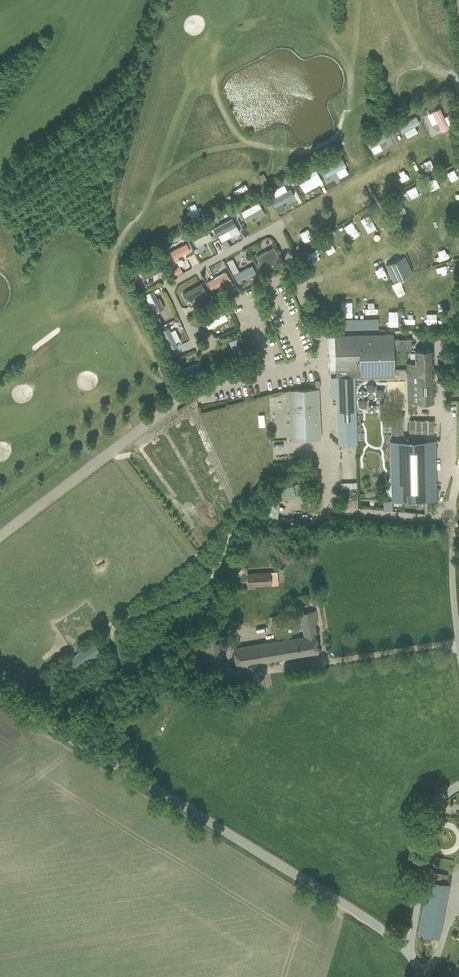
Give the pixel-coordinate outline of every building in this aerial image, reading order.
[(440,108),(432,112),(438,123),(434,124),(436,130),(440,128),(441,131),(449,127),(440,108)] [(432,111),(427,113),(431,123),(436,121),(432,111)] [(416,116),(397,126),(401,133),(419,123),(416,116)] [(383,133),(366,142),(369,148),(379,143),(381,147),(385,145),(383,141),(387,139),(383,133)] [(342,159),(322,169),(326,177),(330,175),(332,178),(337,175),(335,171),(345,166),(342,159)] [(315,170),(297,180),(304,192),(322,183),(315,170)] [(284,184),(290,181),(287,177),(280,181),(282,185),(284,184)] [(290,189),(270,200),(277,212),(285,208),(282,203),(294,197),(290,189)] [(406,204),(415,201),(412,192),(403,195),(406,204)] [(262,204),(244,214),(252,228),(261,223),(257,216),(265,211),(262,204)] [(230,208),(223,213),(225,217),(232,213),(230,208)] [(231,219),(213,229),(217,236),(228,230),(231,237),(239,233),(231,219)] [(208,232),(191,241),(195,247),(211,238),(208,232)] [(324,244),(330,257),(338,253),(331,241),(324,244)] [(185,244),(166,253),(170,260),(189,251),(185,244)] [(315,246),(305,250),(312,263),(321,258),(315,246)] [(267,252),(256,258),(262,270),(280,260),(276,253),(269,257),(267,252)] [(385,265),(393,282),(412,272),(404,256),(385,265)] [(154,258),(135,267),(142,280),(161,271),(154,258)] [(251,265),(232,275),(236,283),(255,273),(251,265)] [(172,276),(180,272),(178,267),(170,271),(172,276)] [(225,272),(206,283),(213,295),(220,291),(217,286),(229,279),(225,272)] [(145,288),(141,281),(134,285),(137,292),(145,288)] [(200,284),(181,294),(185,302),(204,291),(200,284)] [(148,293),(141,296),(151,316),(158,313),(148,293)] [(202,308),(214,301),(211,296),(199,303),(202,308)] [(359,302),(360,312),(372,312),(372,302),(359,302)] [(221,308),(200,318),(203,325),(224,315),(221,308)] [(419,320),(418,310),(408,310),(408,320),(419,320)] [(399,325),(398,314),(387,314),(388,326),(399,325)] [(153,320),(156,326),(162,323),(159,317),(153,320)] [(167,329),(160,332),(168,351),(176,348),(167,329)] [(392,334),(333,336),(335,370),(359,370),(359,372),(359,377),(359,378),(394,377),(393,372),(393,351),(393,347),(393,342),(393,339),(392,334)] [(235,339),(227,343),(236,362),(244,358),(235,339)] [(411,340),(394,340),(394,352),(411,351),(411,340)] [(407,363),(407,402),(433,402),(432,349),(415,350),(415,363),(407,363)] [(357,445),(356,387),(355,387),(354,377),(334,378),(335,383),(335,399),(337,446),(357,445)] [(287,391),(289,441),(320,439),(318,389),(287,391)] [(403,417),(391,417),(391,432),(403,432),(403,417)] [(434,418),(409,418),(409,430),(434,430),(434,418)] [(390,440),(391,500),(436,499),(434,439),(390,440)] [(378,491),(378,475),(365,475),(365,491),(378,491)] [(247,574),(248,588),(254,588),(254,585),(277,583),(277,572),(247,574)] [(233,648),(235,659),(237,669),(263,664),(263,662),(318,652),(314,624),(317,623),(315,610),(300,613),(304,636),(233,648)] [(280,615),(269,617),(271,624),(281,622),(280,615)] [(200,642),(205,666),(221,663),(217,640),(200,642)] [(93,643),(69,660),(76,670),(100,653),(93,643)] [(428,880),(419,933),(440,937),(449,884),(428,880)]
